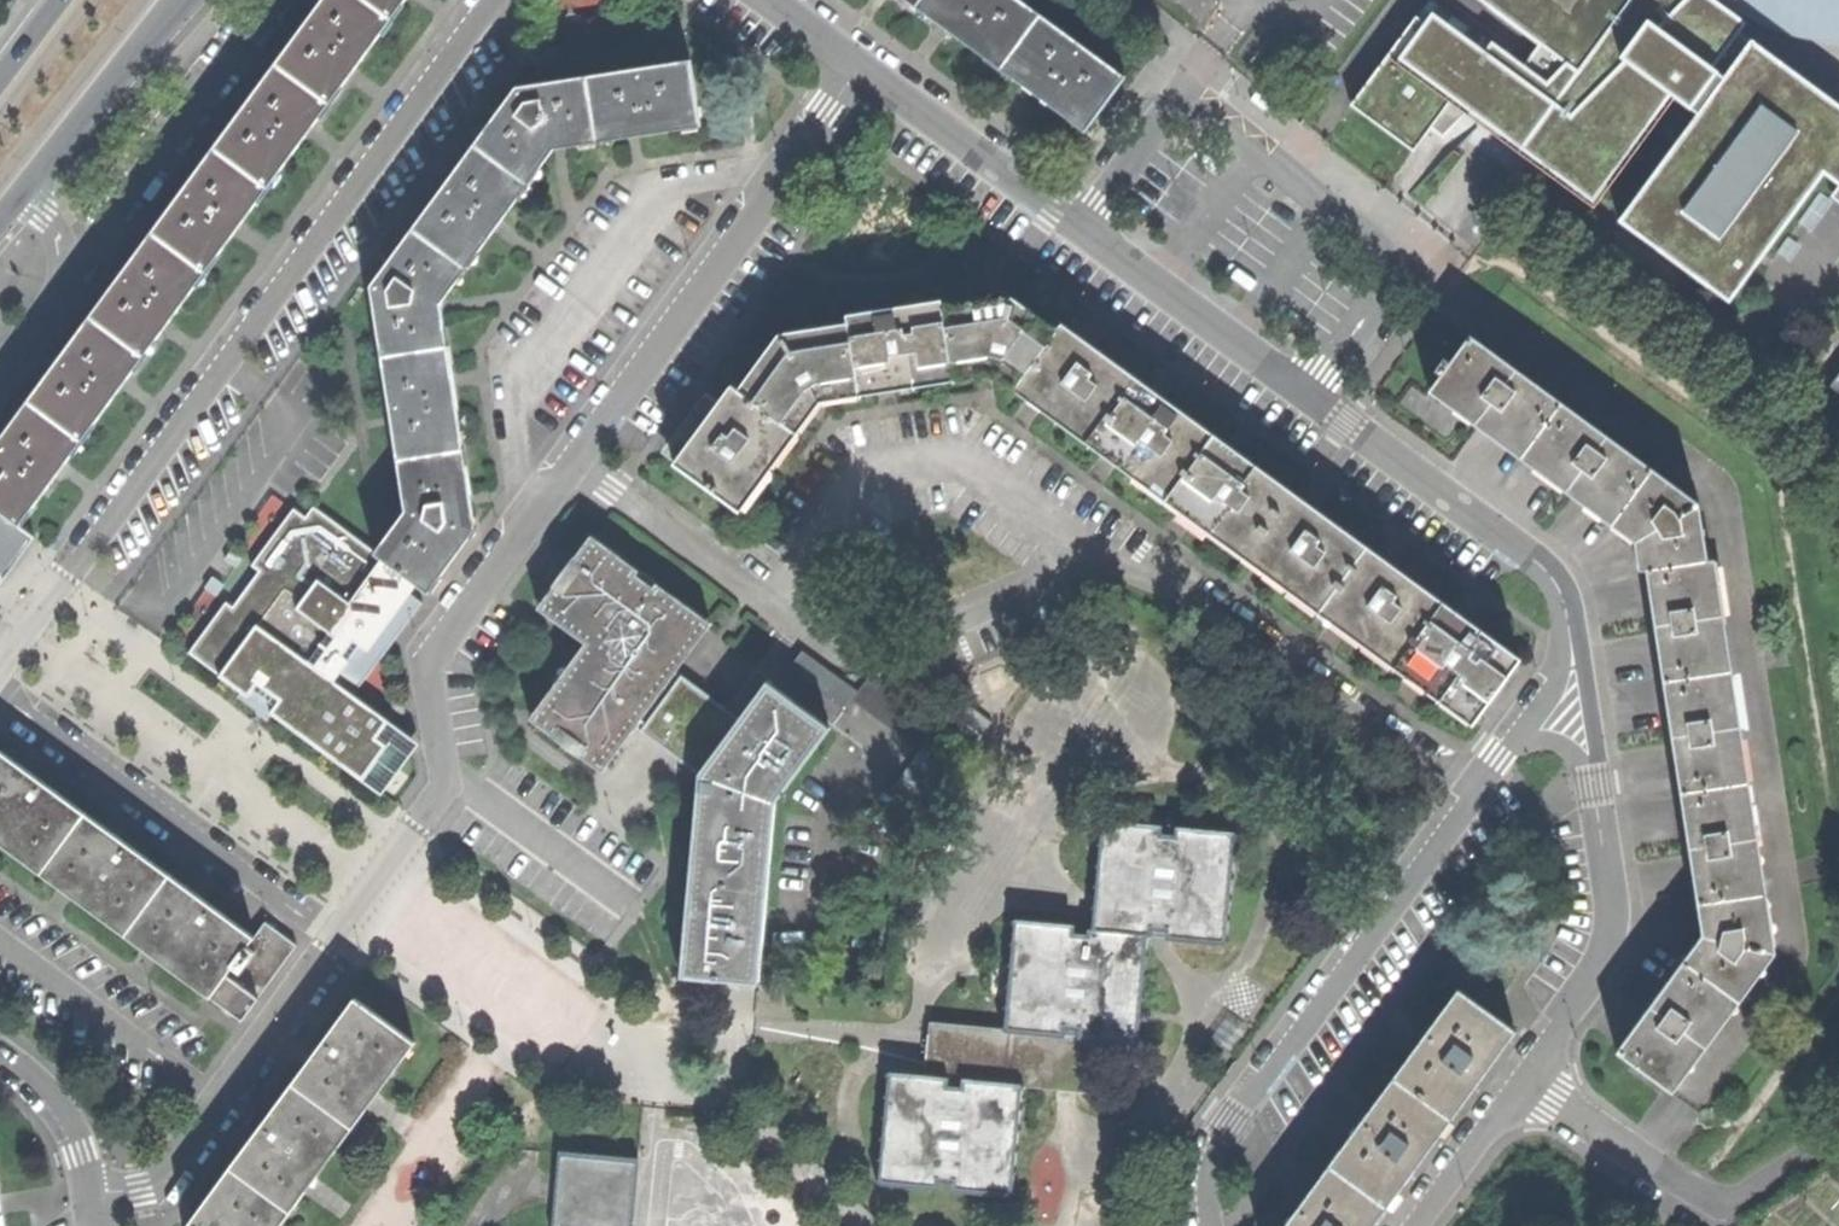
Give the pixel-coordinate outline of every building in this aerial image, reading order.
[(21,525),(22,524),(31,512),(57,475),(74,453),(91,429),(93,427),(109,405),(119,391),(136,368),(155,342),(162,332),(171,321),(181,306),(197,284),(216,258),(224,247),(259,200),(278,174),(282,168),(294,152),(305,138),(321,116),(327,107),(330,103),(340,90),(356,68),(365,55),(366,53),(383,31),(405,0),(324,0),(313,15),(302,29),(286,51),(267,77),(251,99),(241,113),(224,135),(205,161),(189,183),(179,197),(163,219),(144,245),(127,268),(117,282),(101,304),(82,330),(66,352),(55,366),(39,388),(20,414),(4,436),(0,442),(0,509),(7,515),(15,520),(21,525)] [(1085,130),(1125,76),(1074,39),(1020,0),(904,0),(930,19),(931,17),(950,31),(967,43),(985,57),(984,59),(1014,81),(1015,79),(1034,92),(1070,119),(1069,121),(1084,132),(1085,130)] [(1566,63),(1546,83),(1488,42),(1482,51),(1433,17),(1428,13),(1425,18),(1419,13),(1354,103),(1415,148),(1454,95),(1507,133),(1597,198),(1672,99),(1676,92),(1702,110),(1620,224),(1729,303),(1762,257),(1822,174),(1838,186),(1838,106),(1751,42),(1742,34),(1750,23),(1720,0),(1480,0),(1566,63)] [(1753,17),(1777,28),(1806,37),(1838,41),(1838,0),(1728,0),(1753,17)] [(417,583),(429,592),(431,593),(440,580),(438,579),(465,541),(467,543),(479,527),(476,508),(473,508),(473,505),(469,481),(467,467),(470,466),(464,430),(462,430),(457,402),(451,362),(453,361),(448,325),(446,325),(442,301),(454,284),(456,286),(478,256),(476,255),(511,208),(519,196),(521,198),(543,168),(541,167),(554,149),(576,146),(577,145),(577,147),(614,141),(613,140),(640,135),(650,134),(682,129),(683,131),(701,128),(700,126),(690,60),(648,67),(648,66),(629,69),(539,83),(521,85),(521,86),(517,86),(513,90),(502,105),(449,178),(438,193),(438,194),(385,266),(373,281),(374,282),(371,285),(372,290),(374,309),(375,309),(389,398),(388,398),(391,416),(405,501),(404,501),(406,510),(401,517),(375,552),(380,556),(417,583)] [(1394,668),(1471,724),(1476,717),(1489,699),(1496,690),(1501,684),(1507,674),(1520,658),(1519,657),(1470,622),(1455,611),(1442,602),(1394,567),(1378,555),(1366,546),(1318,511),(1303,500),(1290,491),(1242,456),(1227,445),(1214,435),(1165,400),(1151,389),(1138,379),(1089,344),(1075,334),(1061,324),(1057,330),(1012,297),(984,302),(969,304),(942,308),(941,300),(882,309),(864,312),(847,315),(848,322),(780,333),(763,357),(754,369),(739,390),(732,385),(728,390),(719,402),(706,392),(704,394),(663,450),(676,460),(675,461),(701,481),(707,485),(733,505),(735,503),(741,508),(797,433),(820,401),(860,395),(954,380),(994,374),(1013,388),(1089,444),(1166,500),(1242,556),(1318,612),(1394,668)] [(1620,1045),(1616,1051),(1632,1063),(1666,1087),(1671,1091),(1774,952),(1714,558),(1707,559),(1698,502),(1469,335),(1433,385),(1434,386),(1429,392),(1633,541),(1637,570),(1646,568),(1651,604),(1666,699),(1682,809),(1694,889),(1701,934),(1656,996),(1620,1045)] [(1829,386),(1838,393),(1838,372),(1829,386)] [(1828,430),(1838,438),(1838,414),(1828,430)] [(351,772),(362,780),(379,792),(417,740),(390,720),(388,719),(354,694),(380,659),(381,660),(382,658),(422,604),(423,603),(410,593),(417,583),(380,556),(375,552),(312,506),(305,516),(293,507),(291,509),(252,563),(251,564),(259,571),(233,606),(225,601),(224,602),(189,650),(188,652),(218,674),(241,691),(238,697),(258,711),(257,712),(258,713),(267,719),(267,720),(268,719),(272,714),(295,731),(294,732),(295,733),(349,772),(350,773),(351,772)] [(20,545),(30,531),(25,528),(26,527),(22,524),(21,525),(15,520),(7,515),(0,509),(0,573),(20,545)] [(537,608),(567,630),(585,643),(551,690),(530,718),(550,733),(549,733),(583,758),(583,757),(602,771),(623,743),(635,727),(640,731),(680,760),(720,704),(681,676),(676,672),(685,660),(712,624),(675,597),(657,584),(654,588),(637,575),(639,571),(620,556),(591,535),(575,556),(574,556),(551,586),(553,587),(537,608)] [(233,548),(225,558),(236,567),(244,555),(233,548)] [(212,576),(205,587),(216,595),(224,584),(212,576)] [(857,691),(802,651),(790,667),(845,707),(857,691)] [(387,671),(390,689),(400,687),(397,669),(387,671)] [(700,774),(680,979),(758,986),(774,803),(829,727),(767,682),(741,719),(700,774)] [(392,697),(395,715),(405,713),(401,695),(392,697)] [(684,763),(679,769),(694,780),(698,773),(700,774),(741,719),(739,718),(744,712),(729,701),(724,708),(720,704),(680,760),(684,763)] [(956,716),(983,737),(993,725),(967,703),(956,716)] [(983,737),(956,716),(945,730),(972,751),(983,737)] [(0,753),(0,842),(1,843),(41,872),(43,874),(85,905),(125,934),(127,935),(169,965),(209,995),(211,996),(228,972),(234,964),(248,945),(255,936),(1,751),(0,753)] [(924,1077),(886,1073),(876,1181),(935,1187),(937,1187),(937,1186),(938,1179),(955,1180),(955,1187),(955,1189),(957,1189),(1010,1194),(1014,1194),(1024,1090),(1025,1087),(1095,1093),(1101,1039),(1136,1042),(1140,1042),(1140,1039),(1142,1020),(1142,1018),(1144,999),(1144,997),(1146,979),(1146,977),(1148,959),(1148,957),(1150,938),(1150,936),(1150,935),(1160,936),(1167,937),(1223,942),(1227,943),(1227,942),(1227,941),(1228,940),(1229,921),(1230,919),(1231,901),(1232,899),(1233,880),(1234,878),(1235,859),(1236,857),(1237,837),(1238,835),(1233,835),(1180,830),(1178,830),(1177,837),(1159,835),(1160,827),(1157,827),(1104,822),(1099,821),(1099,824),(1097,844),(1097,846),(1095,865),(1095,867),(1093,885),(1093,888),(1093,893),(1091,905),(1091,908),(1089,929),(1088,937),(1071,935),(1072,927),(1069,927),(1011,921),(1001,1028),(930,1021),(924,1077)] [(234,964),(228,972),(260,995),(297,945),(280,932),(266,921),(255,936),(248,945),(258,952),(243,971),(234,964)] [(258,952),(248,945),(234,964),(243,971),(258,952)] [(260,995),(228,972),(211,996),(226,1007),(242,1019),(260,995)] [(1375,1220),(1397,1190),(1439,1133),(1461,1103),(1514,1030),(1458,989),(1435,1021),(1431,1026),(1420,1041),(1402,1065),(1384,1089),(1367,1114),(1365,1116),(1356,1128),(1338,1152),(1321,1176),(1303,1200),(1297,1208),(1291,1217),(1284,1225),(1371,1225),(1375,1220)] [(414,1044),(415,1042),(355,998),(313,1055),(251,1140),(190,1223),(190,1225),(279,1225),(414,1044)] [(638,1162),(559,1155),(557,1173),(553,1225),(633,1225),(638,1162)]
